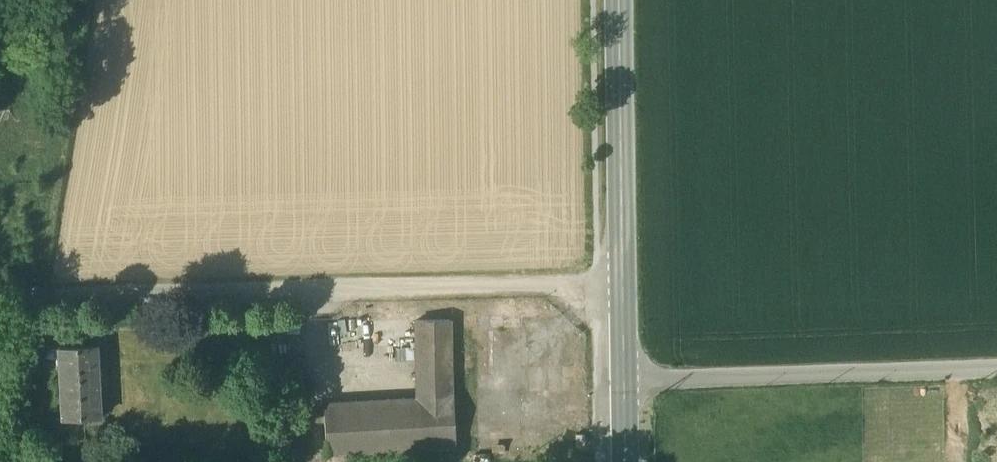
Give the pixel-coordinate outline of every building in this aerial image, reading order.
[(449,320),(419,321),(419,401),(324,406),(326,453),(455,446),(453,397),(451,397),(449,320)] [(523,363),(539,355),(528,334),(500,347),(505,357),(517,351),(523,363)] [(96,345),(59,347),(63,419),(100,418),(96,345)] [(584,434),(576,434),(576,446),(584,446),(584,434)]
